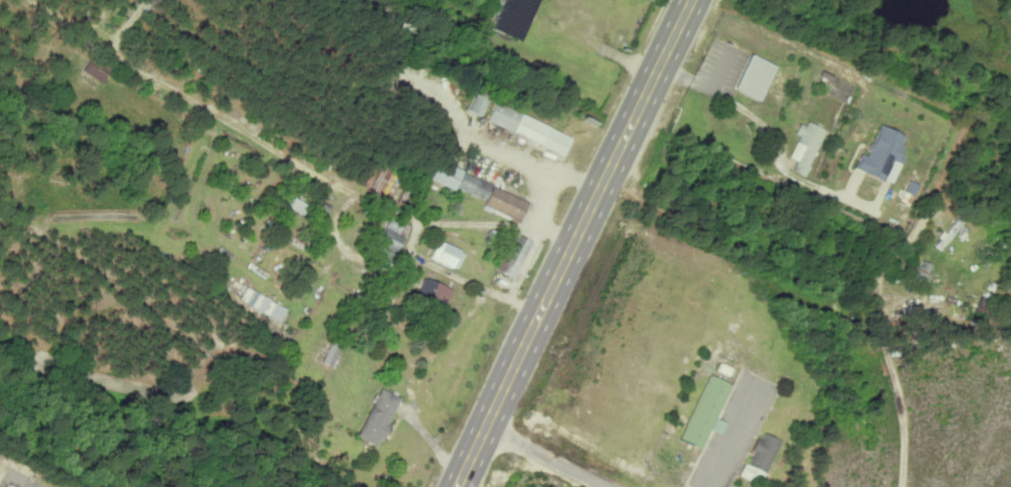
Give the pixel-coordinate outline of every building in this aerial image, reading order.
[(493,30),(523,41),(538,0),(504,0),(493,30)] [(775,65),(749,54),(734,89),(760,100),(775,65)] [(101,81),(108,68),(89,58),(82,71),(101,81)] [(487,99),(475,93),(467,110),(480,116),(487,99)] [(571,136),(494,102),(486,120),(563,154),(571,136)] [(824,131),(800,120),(794,133),(799,135),(789,157),(796,160),(791,171),(803,176),(824,131)] [(462,169),(442,163),(436,182),(455,189),(462,169)] [(492,184),(463,172),(457,187),(485,200),(492,184)] [(484,208),(522,220),(528,199),(491,187),(484,208)] [(308,203),(287,196),(283,206),(304,213),(308,203)] [(377,242),(396,251),(410,223),(390,214),(377,242)] [(499,270),(514,278),(533,241),(517,233),(499,270)] [(431,258),(457,269),(465,251),(443,242),(439,250),(435,249),(431,258)] [(910,278),(925,284),(932,264),(918,258),(910,278)] [(415,293),(443,306),(451,289),(423,276),(415,293)] [(282,319),(287,305),(245,289),(240,302),(282,319)] [(322,362),(332,366),(340,347),(330,343),(322,362)] [(679,440),(702,450),(730,384),(708,374),(679,440)] [(398,396),(376,388),(357,438),(379,446),(398,396)] [(742,476),(761,484),(779,440),(760,432),(742,476)]
